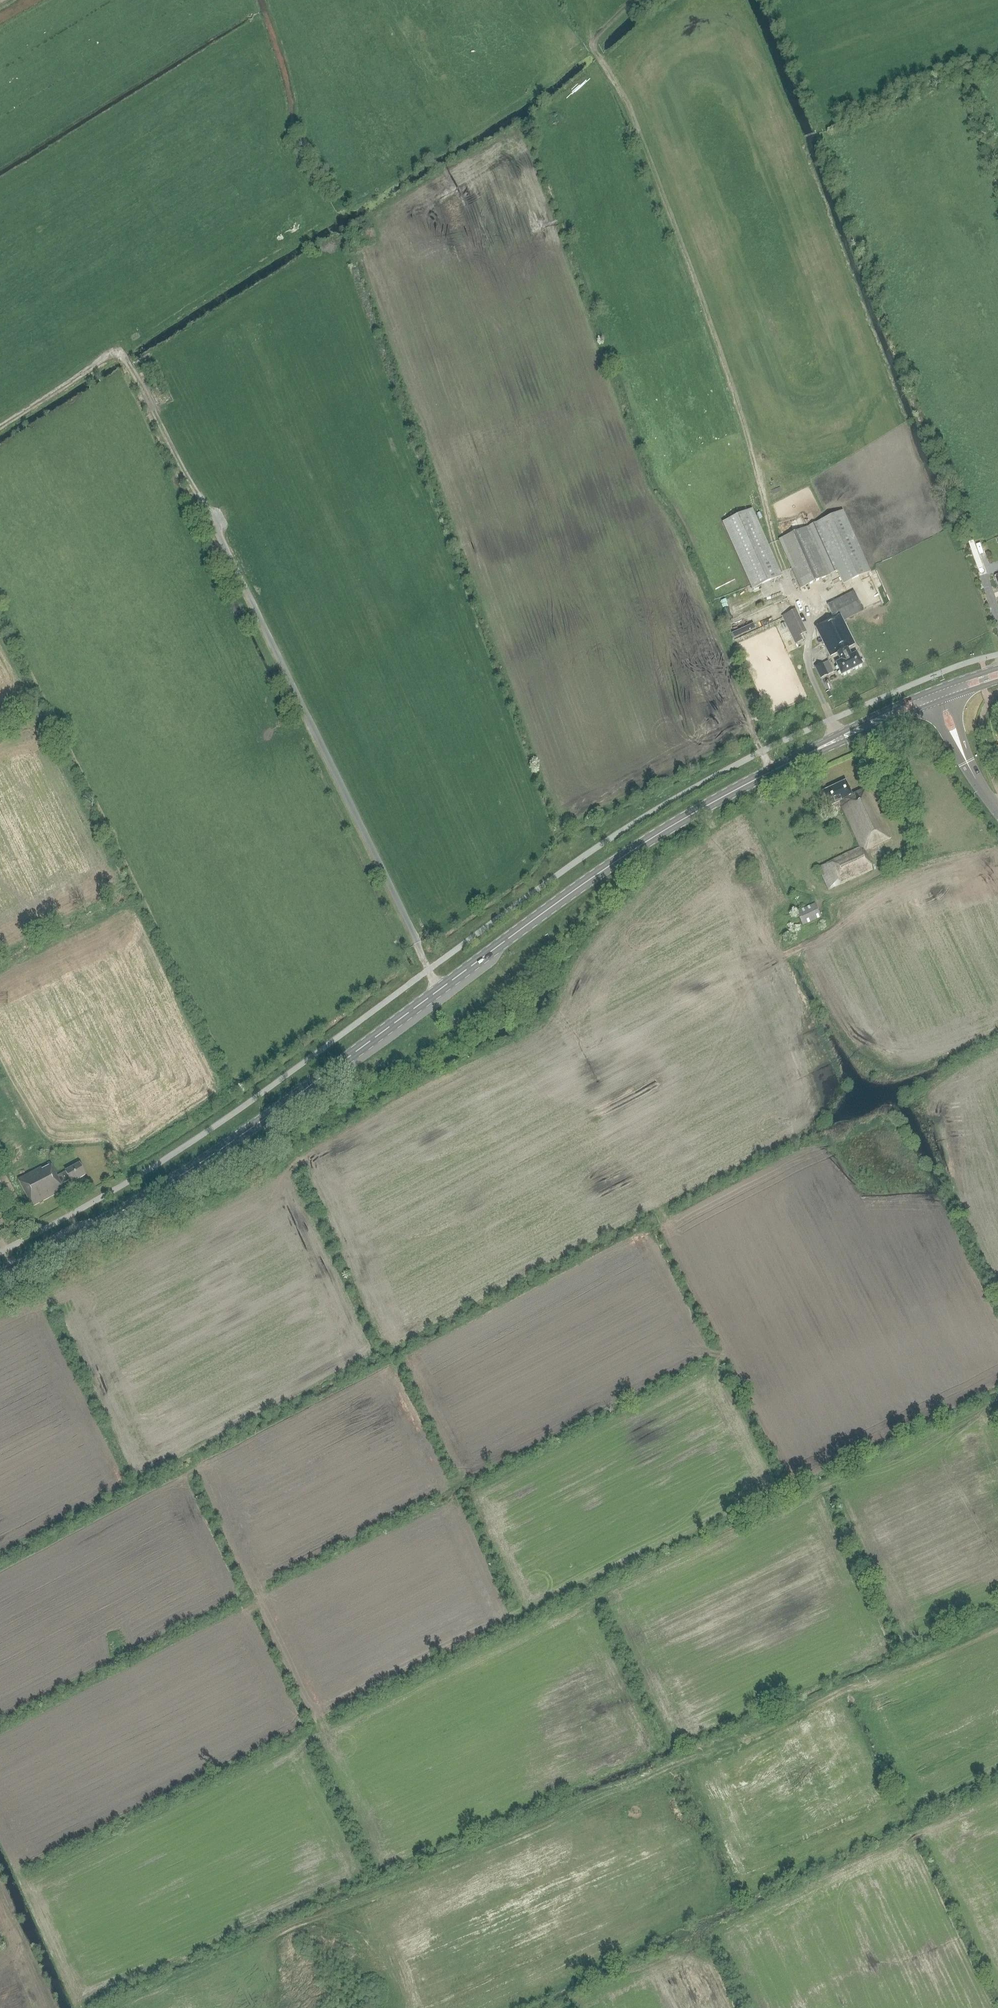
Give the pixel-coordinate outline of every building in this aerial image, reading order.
[(751,511),(722,524),(751,590),(780,577),(751,511)] [(869,572),(841,512),(807,528),(829,574),(836,571),(842,584),(869,572)] [(829,575),(829,574),(807,528),(778,541),(799,589),(829,575)] [(855,593),(833,604),(841,620),(863,610),(855,593)] [(827,605),(832,616),(837,613),(832,603),(827,605)] [(730,607),(721,611),(725,620),(734,617),(730,607)] [(784,616),(795,638),(806,633),(795,611),(784,616)] [(835,664),(836,664),(841,675),(862,665),(856,654),(856,653),(851,656),(847,648),(853,645),(839,616),(816,628),(830,657),(836,653),(840,661),(835,664)] [(732,631),(734,637),(756,629),(754,623),(732,631)] [(814,667),(820,678),(827,675),(822,663),(814,667)] [(873,869),(864,851),(891,838),(868,788),(852,795),(845,781),(823,791),(830,806),(839,802),(860,848),(818,867),(828,890),(873,869)] [(803,925),(821,916),(815,904),(797,912),(803,925)] [(50,1163),(47,1165),(49,1167),(43,1170),(42,1168),(18,1180),(32,1207),(64,1190),(61,1185),(70,1180),(71,1182),(85,1175),(80,1164),(66,1171),(66,1172),(57,1177),(50,1163)]
